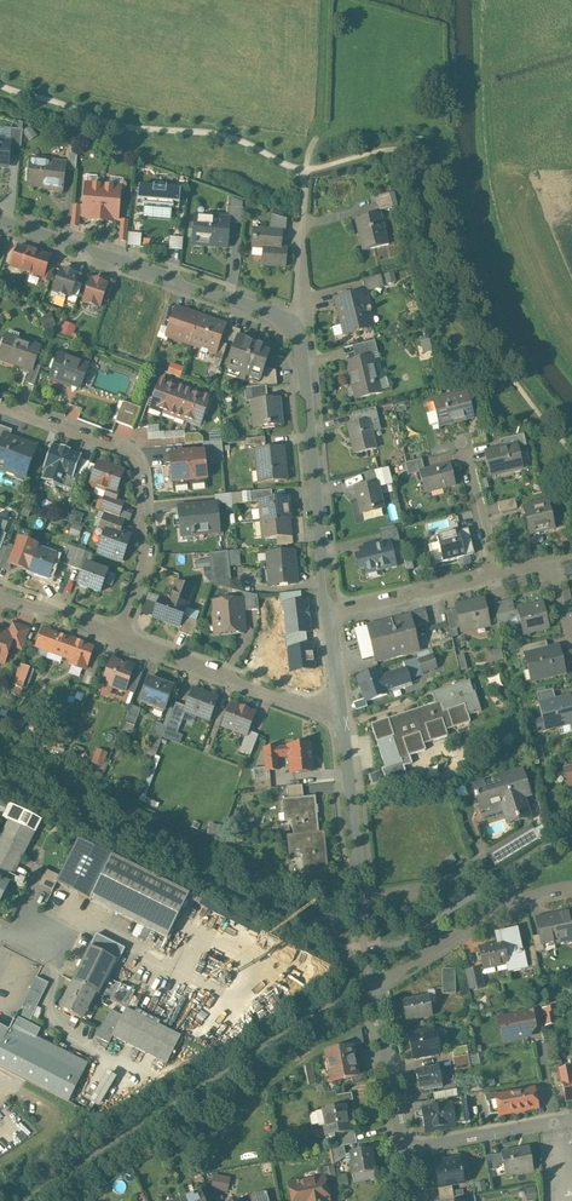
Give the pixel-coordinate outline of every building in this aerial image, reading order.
[(11,128),(10,142),(10,146),(21,147),(22,129),(11,128)] [(0,141),(0,167),(4,167),(5,154),(9,155),(10,146),(10,142),(0,141)] [(69,147),(67,169),(76,170),(78,148),(69,147)] [(41,163),(30,162),(28,185),(50,188),(50,190),(62,192),(65,163),(41,160),(41,163)] [(181,188),(139,184),(137,205),(144,206),(172,208),(179,208),(181,188)] [(91,188),(85,187),(83,216),(87,217),(87,219),(100,220),(103,185),(94,185),(91,188)] [(111,186),(103,185),(100,220),(112,222),(113,219),(117,219),(120,190),(114,190),(111,186)] [(389,193),(374,196),(377,211),(393,207),(389,193)] [(80,205),(73,205),(72,214),(79,214),(80,205)] [(172,208),(144,206),(143,217),(171,220),(172,208)] [(229,206),(228,219),(230,219),(230,222),(242,223),(243,207),(229,206)] [(271,214),(269,230),(282,231),(282,232),(285,232),(286,219),(271,214)] [(380,214),(354,220),(362,250),(387,244),(380,214)] [(228,219),(194,216),(192,244),(227,247),(230,222),(230,219),(228,219)] [(128,220),(121,220),(120,229),(127,229),(128,220)] [(269,230),(254,229),(252,247),(264,248),(262,264),(285,266),(286,249),(280,248),(282,232),(282,231),(269,230)] [(170,236),(170,249),(183,249),(183,236),(170,236)] [(50,256),(18,246),(11,266),(43,277),(50,256)] [(77,274),(61,269),(55,287),(59,288),(57,293),(68,297),(69,297),(75,281),(77,274)] [(380,273),(361,277),(364,287),(383,283),(380,273)] [(107,284),(91,279),(83,302),(99,307),(102,301),(104,292),(107,284)] [(81,284),(75,281),(69,297),(68,297),(67,301),(75,303),(81,284)] [(365,291),(335,298),(344,334),(371,327),(367,312),(370,312),(369,308),(365,309),(364,303),(368,302),(365,291)] [(111,295),(104,292),(102,301),(108,303),(111,295)] [(168,328),(175,308),(168,305),(161,326),(168,328)] [(191,344),(200,316),(175,308),(168,328),(166,335),(191,344)] [(225,325),(200,316),(191,344),(200,347),(198,351),(207,354),(208,350),(215,352),(216,352),(220,342),(225,325)] [(63,320),(59,332),(73,336),(77,324),(63,320)] [(228,340),(235,343),(237,337),(238,337),(240,330),(232,327),(228,340)] [(7,335),(0,355),(0,356),(14,361),(13,363),(30,369),(31,370),(33,364),(39,347),(7,335)] [(260,378),(264,366),(268,353),(263,352),(265,346),(238,337),(237,337),(235,343),(231,353),(232,354),(227,369),(241,373),(239,378),(242,379),(242,378),(245,379),(247,374),(259,378),(260,378)] [(420,339),(422,352),(432,350),(430,338),(420,339)] [(374,339),(357,343),(360,356),(377,352),(374,339)] [(227,344),(220,342),(216,352),(215,352),(214,357),(221,360),(227,344)] [(89,365),(58,353),(49,377),(50,377),(51,375),(63,380),(62,381),(80,388),(89,365)] [(371,356),(347,362),(356,397),(380,391),(371,356)] [(168,372),(180,376),(184,366),(171,362),(168,372)] [(31,370),(30,369),(26,382),(34,385),(40,366),(33,364),(31,370)] [(259,378),(259,386),(266,385),(276,384),(275,370),(264,366),(260,378),(259,378)] [(168,383),(159,380),(156,387),(155,387),(152,395),(153,396),(150,406),(156,408),(157,411),(162,413),(173,382),(169,381),(168,383)] [(176,383),(173,382),(162,413),(167,414),(170,413),(175,415),(184,389),(175,386),(176,383)] [(252,400),(267,399),(266,385),(259,386),(251,387),(252,400)] [(193,392),(184,389),(175,415),(181,417),(182,420),(187,422),(198,391),(194,390),(193,392)] [(201,392),(198,391),(187,422),(192,423),(195,422),(201,424),(204,414),(207,415),(210,406),(208,405),(210,398),(201,395),(201,392)] [(466,392),(433,400),(440,424),(472,416),(466,392)] [(252,400),(254,415),(257,415),(258,427),(281,424),(278,398),(267,399),(252,400)] [(141,407),(123,401),(115,421),(133,428),(141,407)] [(71,404),(67,415),(79,419),(83,407),(71,404)] [(352,412),(355,423),(369,419),(370,423),(379,420),(375,406),(352,412)] [(355,423),(347,425),(353,452),(375,447),(370,423),(369,419),(355,423)] [(9,437),(12,429),(0,425),(0,443),(3,435),(9,437)] [(499,439),(501,446),(507,445),(507,447),(516,445),(517,448),(526,445),(524,433),(499,439)] [(3,435),(0,443),(0,444),(0,468),(5,470),(7,472),(14,475),(16,474),(17,471),(24,474),(23,476),(25,477),(36,447),(9,437),(3,435)] [(486,435),(471,438),(473,445),(487,442),(486,435)] [(264,436),(244,438),(245,447),(265,445),(264,436)] [(219,442),(209,443),(210,450),(219,450),(219,442)] [(53,443),(52,443),(43,468),(45,469),(43,473),(56,478),(54,484),(71,490),(79,470),(76,469),(81,454),(80,454),(70,450),(60,446),(60,447),(53,444),(53,443)] [(501,446),(485,451),(491,475),(512,470),(511,466),(521,463),(517,448),(516,445),(507,447),(507,445),(501,446)] [(283,447),(258,449),(260,463),(257,463),(259,483),(287,480),(287,479),(286,479),(283,448),(283,447)] [(195,451),(186,452),(189,480),(206,479),(203,452),(195,452),(195,451)] [(178,454),(170,455),(172,482),(189,480),(186,452),(177,453),(178,454)] [(419,471),(424,470),(421,457),(404,462),(407,475),(419,471)] [(120,470),(98,461),(90,483),(92,484),(93,487),(96,488),(99,486),(105,489),(106,492),(105,497),(115,500),(118,492),(115,491),(119,481),(117,481),(120,470)] [(424,470),(419,471),(421,481),(425,480),(427,491),(455,484),(449,463),(424,470)] [(363,472),(366,485),(378,482),(378,485),(386,484),(382,467),(363,472)] [(366,485),(355,488),(361,512),(383,507),(378,485),(378,482),(366,485)] [(250,502),(260,501),(260,500),(272,499),(271,489),(249,491),(250,502)] [(214,495),(215,503),(216,503),(216,504),(225,503),(226,510),(233,510),(231,493),(214,495)] [(115,500),(105,497),(99,511),(105,513),(117,517),(122,503),(115,500)] [(272,499),(260,500),(260,501),(262,520),(288,518),(290,518),(290,517),(290,518),(288,498),(288,497),(272,499)] [(514,498),(497,502),(499,512),(516,508),(514,498)] [(547,500),(522,506),(529,533),(553,527),(547,500)] [(391,522),(401,520),(398,501),(388,503),(391,522)] [(61,503),(58,510),(64,512),(66,505),(65,503),(63,502),(61,503)] [(215,503),(180,506),(182,531),(191,530),(191,535),(194,535),(193,534),(219,531),(216,504),(216,503),(215,503)] [(74,510),(68,533),(78,536),(85,513),(74,510)] [(117,517),(105,513),(99,527),(106,530),(104,535),(101,536),(100,541),(101,544),(99,548),(102,554),(121,561),(130,535),(120,531),(124,520),(117,517)] [(288,518),(262,520),(264,538),(276,536),(289,535),(289,534),(288,518)] [(389,540),(390,542),(399,540),(395,527),(378,531),(381,543),(389,540)] [(458,530),(436,535),(438,542),(443,561),(465,555),(458,530)] [(289,535),(276,536),(277,545),(293,543),(292,534),(289,534),(289,535)] [(37,546),(19,539),(15,550),(12,556),(9,564),(27,571),(27,570),(35,550),(37,546)] [(381,543),(359,548),(366,572),(395,565),(390,542),(389,540),(381,543)] [(433,563),(443,561),(438,542),(428,544),(433,563)] [(69,566),(75,548),(66,545),(60,563),(69,566)] [(5,554),(12,556),(15,550),(7,547),(5,554)] [(84,551),(75,548),(69,566),(78,570),(84,551)] [(57,558),(35,550),(27,570),(49,579),(57,558)] [(227,551),(208,553),(212,584),(232,589),(227,551)] [(293,551),(267,553),(269,585),(296,583),(293,551)] [(410,554),(403,556),(406,569),(413,568),(410,554)] [(107,572),(85,563),(78,584),(100,592),(107,572)] [(167,596),(170,601),(185,607),(192,588),(176,582),(175,586),(170,589),(167,596)] [(240,591),(241,599),(242,610),(258,609),(257,595),(240,591)] [(281,604),(284,604),(302,602),(301,592),(279,594),(281,604)] [(160,598),(153,617),(178,626),(185,607),(170,601),(160,598)] [(241,599),(213,602),(214,612),(213,614),(214,621),(215,622),(219,624),(220,632),(243,630),(243,622),(242,610),(241,599)] [(302,602),(284,604),(287,633),(305,631),(310,631),(307,601),(302,602)] [(483,601),(456,606),(462,630),(488,624),(483,601)] [(543,602),(516,609),(518,615),(520,623),(523,634),(549,628),(543,602)] [(414,619),(410,620),(412,627),(428,622),(425,608),(411,611),(414,619)] [(499,628),(508,626),(507,621),(518,615),(516,609),(495,615),(499,628)] [(409,615),(367,626),(377,662),(393,658),(392,656),(417,650),(413,634),(412,627),(410,620),(409,615)] [(508,626),(520,623),(518,615),(507,621),(508,626)] [(198,622),(185,617),(179,632),(192,637),(198,622)] [(13,623),(8,634),(14,636),(11,645),(22,650),(30,629),(13,623)] [(448,625),(413,634),(417,650),(452,641),(448,625)] [(68,638),(43,629),(36,647),(85,665),(92,645),(68,637),(68,638)] [(0,631),(0,659),(5,660),(11,645),(14,636),(8,634),(0,631)] [(307,648),(305,631),(287,633),(284,634),(286,650),(288,650),(307,648)] [(524,654),(538,650),(536,643),(518,647),(521,656),(525,655),(524,654)] [(538,650),(524,654),(525,655),(531,681),(564,672),(557,645),(538,650)] [(307,648),(288,650),(291,672),(314,669),(312,647),(307,648)] [(418,659),(421,671),(436,666),(433,654),(418,659)] [(404,668),(407,676),(421,671),(418,659),(417,657),(402,661),(404,668)] [(126,665),(112,659),(108,671),(102,673),(105,679),(104,680),(113,683),(112,686),(124,691),(124,690),(132,669),(125,667),(126,665)] [(30,668),(20,664),(12,684),(22,688),(27,690),(34,670),(30,668)] [(378,669),(357,677),(365,701),(387,693),(385,691),(409,682),(407,676),(404,668),(380,676),(378,669)] [(142,673),(132,669),(124,690),(134,694),(142,673)] [(173,687),(148,678),(139,701),(164,711),(173,687)] [(548,727),(571,721),(571,704),(570,696),(555,700),(552,688),(536,693),(542,718),(546,717),(548,727)] [(217,698),(193,689),(186,706),(185,711),(208,720),(217,698)] [(385,766),(380,768),(384,782),(406,775),(403,765),(412,763),(410,755),(425,749),(423,743),(447,736),(445,730),(470,722),(464,704),(443,710),(440,700),(370,723),(385,766)] [(185,711),(186,706),(175,702),(169,719),(181,723),(185,711)] [(141,708),(130,704),(124,722),(134,726),(141,708)] [(241,708),(230,704),(222,726),(245,735),(246,735),(248,731),(254,713),(247,710),(248,709),(241,707),(241,708)] [(183,721),(193,724),(196,716),(185,712),(183,721)] [(542,718),(535,720),(538,732),(549,729),(548,727),(546,717),(542,718)] [(181,723),(169,719),(166,726),(178,730),(181,723)] [(166,725),(156,721),(147,744),(158,748),(166,725)] [(246,735),(245,735),(239,751),(250,755),(258,735),(248,731),(246,735)] [(309,743),(283,746),(283,755),(289,755),(290,772),(312,771),(309,743)] [(283,755),(283,746),(263,747),(265,770),(277,769),(277,756),(283,755)] [(521,770),(474,785),(477,793),(473,795),(474,799),(477,799),(481,810),(501,804),(507,822),(529,815),(524,797),(529,795),(521,770)] [(270,779),(253,778),(254,788),(270,788),(270,779)] [(286,786),(287,798),(302,797),(302,785),(286,786)] [(292,812),(293,835),(319,832),(315,796),(302,797),(287,798),(282,798),(283,812),(292,812)] [(1,815),(8,819),(34,832),(41,819),(7,802),(1,815)] [(8,819),(0,835),(0,898),(34,832),(8,819)] [(546,823),(489,857),(495,866),(549,833),(546,823)] [(293,835),(287,835),(287,850),(302,850),(304,873),(324,872),(327,872),(324,832),(319,832),(293,835)] [(111,855),(77,837),(58,875),(55,881),(89,899),(111,855)] [(111,855),(89,899),(166,937),(188,893),(111,855)] [(453,855),(444,860),(448,867),(457,861),(453,855)] [(55,881),(58,875),(44,868),(37,884),(50,890),(55,881)] [(324,872),(304,873),(305,883),(325,881),(324,872)] [(25,882),(23,878),(18,878),(15,881),(15,885),(17,888),(22,889),(25,886),(25,882)] [(536,918),(539,934),(550,932),(551,940),(571,935),(571,910),(536,918)] [(538,966),(535,952),(534,945),(524,948),(523,944),(519,945),(516,928),(495,933),(497,943),(502,942),(507,963),(508,971),(525,967),(525,969),(538,966)] [(550,932),(539,934),(531,936),(534,945),(535,952),(544,950),(542,942),(551,940),(550,932)] [(124,947),(96,933),(89,947),(112,959),(118,961),(124,947)] [(502,942),(497,943),(477,947),(482,969),(507,963),(502,942)] [(112,959),(89,947),(82,960),(78,957),(74,965),(79,967),(72,981),(94,992),(95,993),(104,975),(112,959)] [(478,969),(467,972),(470,987),(482,986),(478,969)] [(34,975),(27,988),(41,994),(47,982),(34,975)] [(104,975),(95,993),(109,999),(118,982),(104,975)] [(94,992),(72,981),(59,1007),(81,1018),(94,992)] [(134,990),(118,982),(109,999),(125,1007),(134,990)] [(41,994),(27,988),(13,1018),(26,1025),(41,994)] [(427,996),(402,1000),(406,1020),(431,1016),(427,996)] [(180,1035),(125,1007),(122,1014),(112,1036),(166,1064),(180,1035)] [(112,1036),(122,1014),(109,1008),(94,1036),(108,1043),(112,1036)] [(538,1009),(529,1011),(532,1026),(541,1024),(538,1009)] [(507,1027),(500,1029),(502,1040),(530,1036),(528,1030),(532,1026),(529,1011),(505,1016),(507,1027)] [(554,1012),(543,1014),(545,1024),(555,1023),(554,1012)] [(11,1023),(8,1030),(0,1044),(0,1067),(67,1100),(87,1062),(11,1023)] [(435,1031),(409,1036),(413,1058),(439,1053),(435,1031)] [(343,1048),(351,1047),(349,1035),(342,1040),(343,1048)] [(467,1045),(451,1048),(452,1057),(465,1055),(469,1055),(467,1045)] [(343,1048),(325,1051),(330,1081),(351,1076),(357,1076),(356,1072),(351,1047),(343,1048)] [(465,1055),(452,1057),(454,1069),(468,1067),(465,1055)] [(562,1084),(560,1078),(559,1070),(558,1063),(548,1065),(552,1086),(562,1084)] [(306,1065),(309,1083),(316,1082),(312,1064),(306,1065)] [(438,1066),(415,1070),(419,1087),(428,1086),(429,1089),(441,1087),(438,1066)] [(570,1068),(559,1070),(560,1078),(571,1075),(570,1068)] [(357,1076),(351,1076),(353,1084),(367,1081),(365,1071),(356,1072),(357,1076)] [(560,1078),(562,1084),(565,1101),(571,1100),(571,1075),(560,1078)] [(114,1081),(104,1076),(86,1108),(96,1113),(114,1081)] [(496,1099),(486,1101),(488,1115),(499,1113),(499,1115),(537,1108),(533,1087),(495,1094),(496,1099)] [(351,1092),(342,1094),(344,1100),(353,1098),(351,1092)] [(449,1104),(422,1108),(425,1128),(452,1124),(449,1104)] [(344,1106),(323,1109),(326,1125),(323,1125),(325,1135),(348,1130),(344,1106)] [(330,1147),(333,1165),(343,1163),(342,1154),(345,1154),(344,1145),(330,1147)] [(529,1147),(501,1152),(505,1174),(533,1169),(529,1147)] [(370,1149),(351,1152),(352,1162),(350,1162),(353,1182),(375,1178),(370,1149)] [(494,1153),(485,1155),(488,1169),(497,1168),(494,1153)] [(447,1163),(434,1166),(438,1187),(451,1185),(464,1182),(459,1157),(446,1159),(447,1163)] [(318,1167),(320,1178),(324,1177),(326,1188),(337,1186),(333,1165),(318,1167)] [(229,1192),(231,1175),(214,1172),(211,1189),(229,1192)] [(289,1183),(291,1192),(293,1192),(294,1198),(301,1197),(302,1200),(328,1200),(326,1188),(324,1177),(320,1178),(299,1182),(298,1181),(289,1183)] [(451,1185),(438,1187),(440,1198),(453,1196),(451,1185)] [(526,1199),(538,1197),(536,1185),(524,1186),(526,1199)] [(180,1200),(204,1200),(200,1192),(180,1200)] [(453,1196),(454,1200),(457,1200),(465,1200),(466,1200),(475,1200),(473,1192),(453,1196)]
